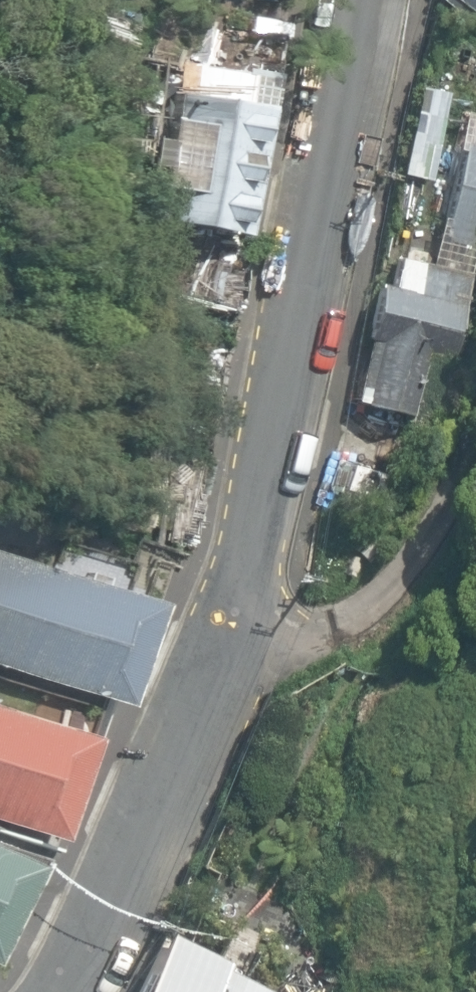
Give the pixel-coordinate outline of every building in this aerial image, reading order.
[(238,245),(265,80),(187,67),(198,0),(157,0),(140,105),(160,109),(141,229),(238,245)] [(475,15),(475,0),(456,0),(475,15)] [(410,428),(425,359),(453,366),(475,258),(475,121),(458,117),(432,241),(440,242),(435,266),(398,258),(392,287),(374,283),(361,344),(372,346),(357,416),(410,428)] [(120,704),(152,602),(0,555),(0,667),(120,704)] [(55,837),(87,735),(0,707),(0,820),(55,837)] [(31,864),(0,849),(0,927),(31,864)] [(210,969),(216,956),(159,928),(128,991),(258,991),(210,969)]
